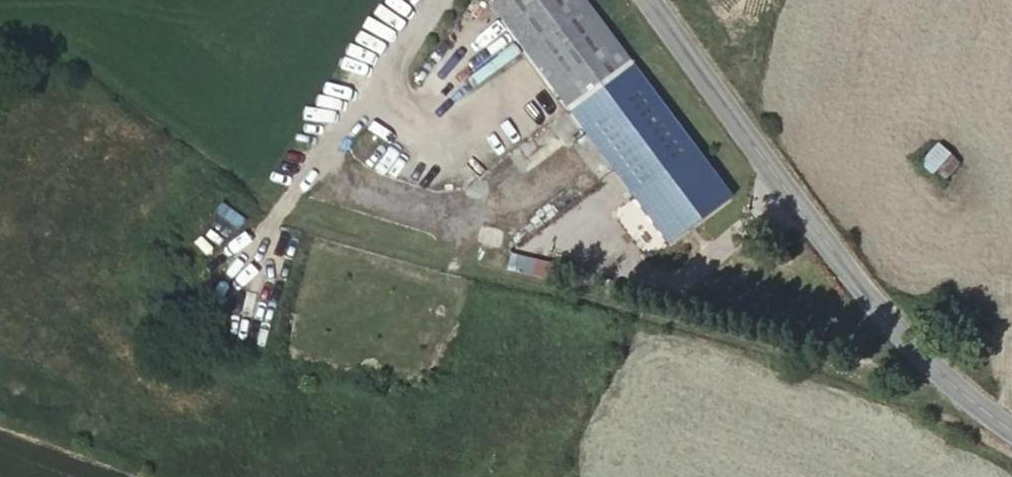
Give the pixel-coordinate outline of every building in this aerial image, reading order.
[(663,239),(723,194),(576,0),(494,0),(486,6),(663,239)] [(920,165),(942,184),(961,162),(939,143),(920,165)] [(512,255),(508,272),(556,284),(560,267),(512,255)]
